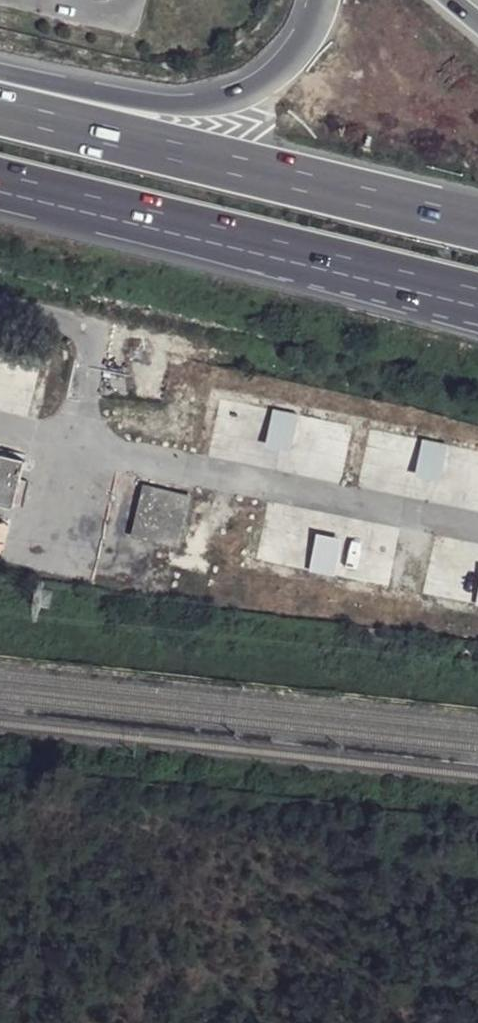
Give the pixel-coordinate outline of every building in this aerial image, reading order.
[(314,421),(288,415),(286,423),(311,429),(314,421)] [(311,429),(286,423),(283,436),(292,439),(289,449),(296,451),(299,440),(308,443),(311,429)] [(292,439),(283,436),(280,447),(289,449),(292,439)] [(308,443),(299,440),(296,451),(305,453),(308,443)] [(463,458),(438,451),(436,459),(461,466),(463,458)] [(461,466),(436,459),(432,473),(442,475),(439,486),(446,488),(449,477),(458,479),(461,466)] [(0,464),(0,515),(14,518),(25,470),(0,464)] [(442,475),(432,473),(430,484),(439,486),(442,475)] [(458,479),(449,477),(446,488),(455,490),(458,479)] [(187,502),(147,492),(138,531),(177,541),(187,502)] [(318,539),(316,550),(325,552),(328,542),(318,539)] [(325,552),(316,550),(312,564),(338,570),(342,557),(332,554),(335,543),(328,542),(325,552)] [(344,546),(335,543),(332,554),(342,557),(344,546)] [(312,564),(311,572),(336,578),(338,570),(312,564)]
